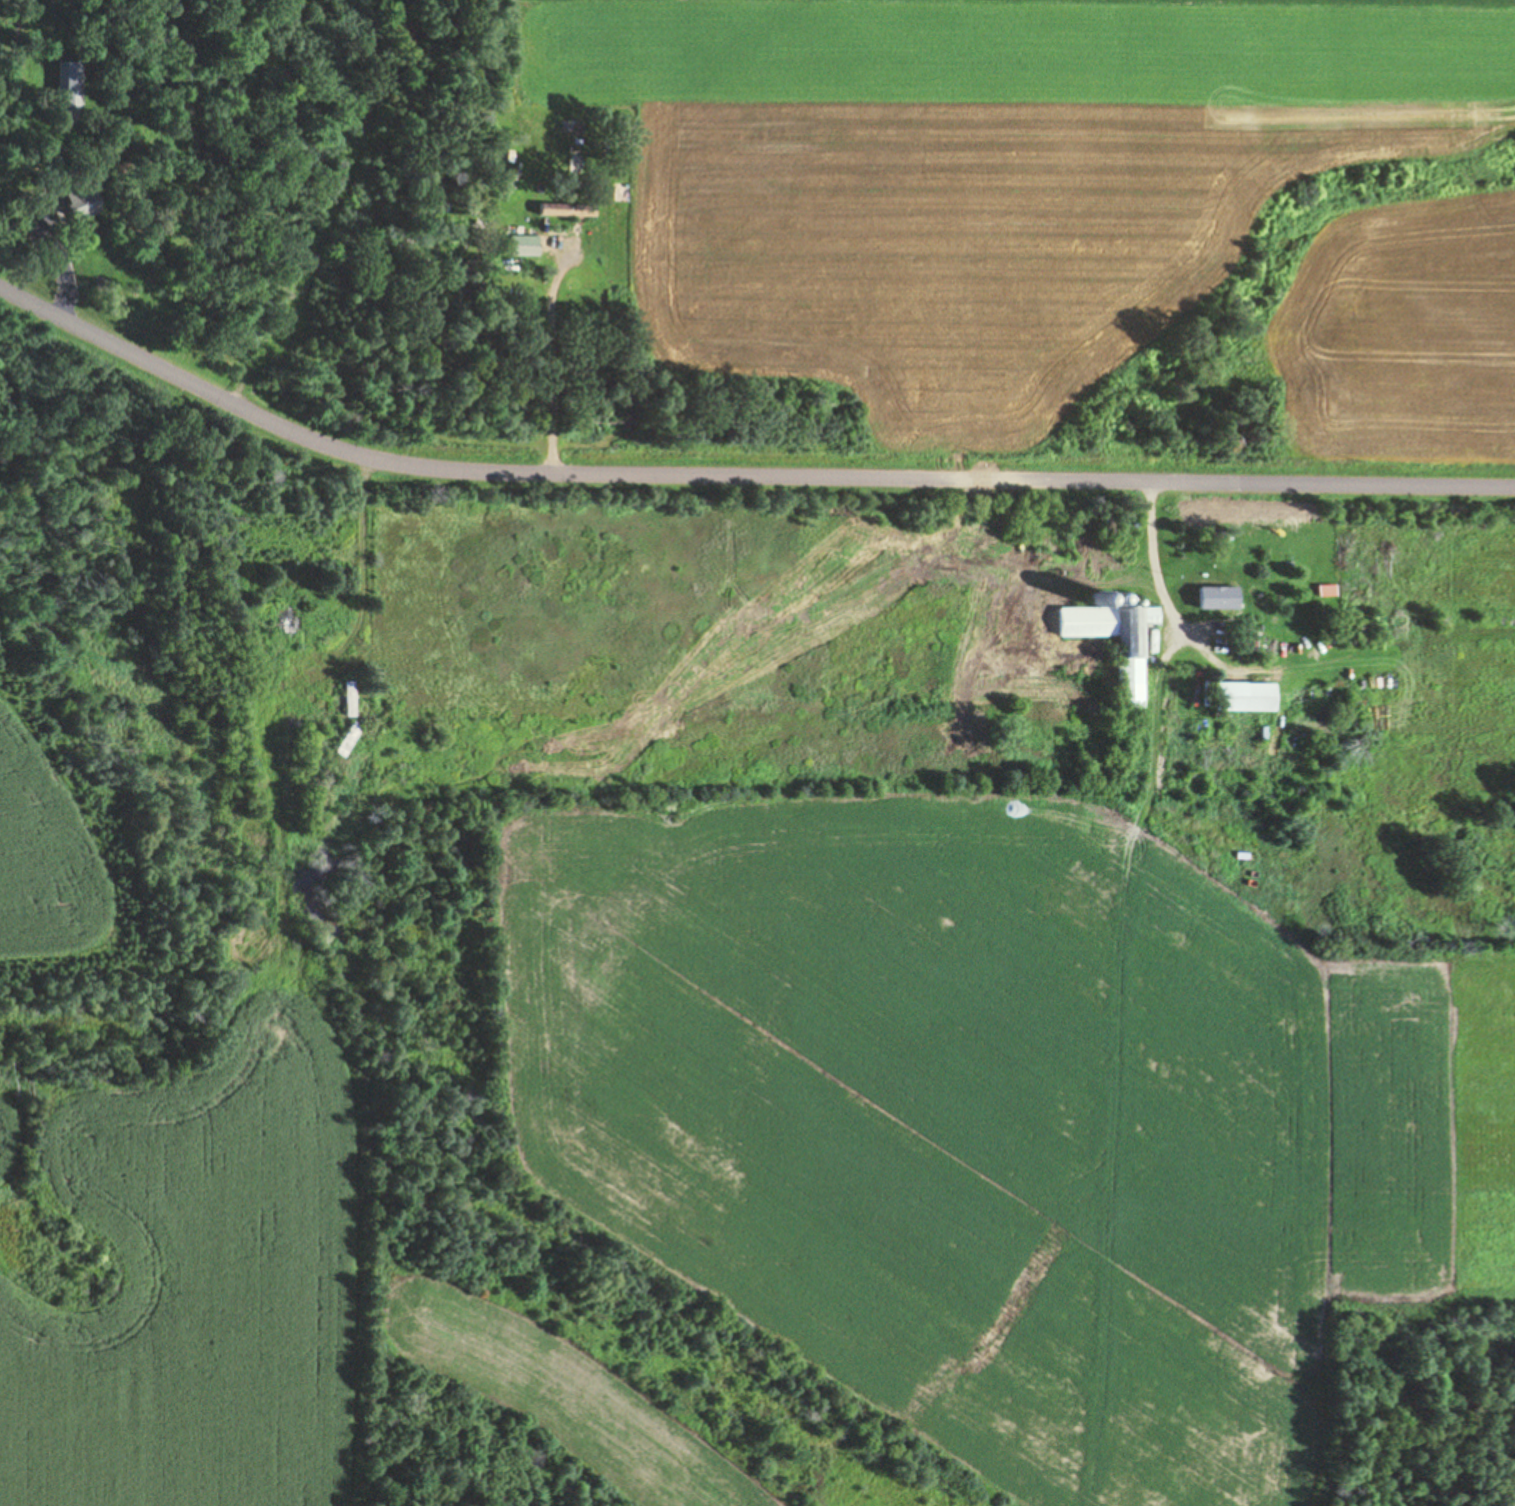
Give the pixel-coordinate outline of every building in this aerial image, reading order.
[(57,62),(57,108),(82,108),(82,62),(57,62)] [(63,184),(70,219),(99,213),(92,178),(63,184)] [(509,257),(538,257),(538,236),(509,236),(509,257)] [(1243,586),(1221,586),(1221,610),(1243,610),(1243,586)] [(1319,597),(1336,597),(1336,586),(1319,586),(1319,597)] [(1060,608),(1059,637),(1117,638),(1117,709),(1144,709),(1144,659),(1159,659),(1159,608),(1060,608)] [(285,643),(302,643),(302,616),(285,616),(285,643)] [(356,682),(347,682),(347,717),(356,717),(356,682)] [(1217,712),(1275,712),(1275,684),(1217,684),(1217,712)] [(336,753),(346,759),(364,728),(354,722),(336,753)]
